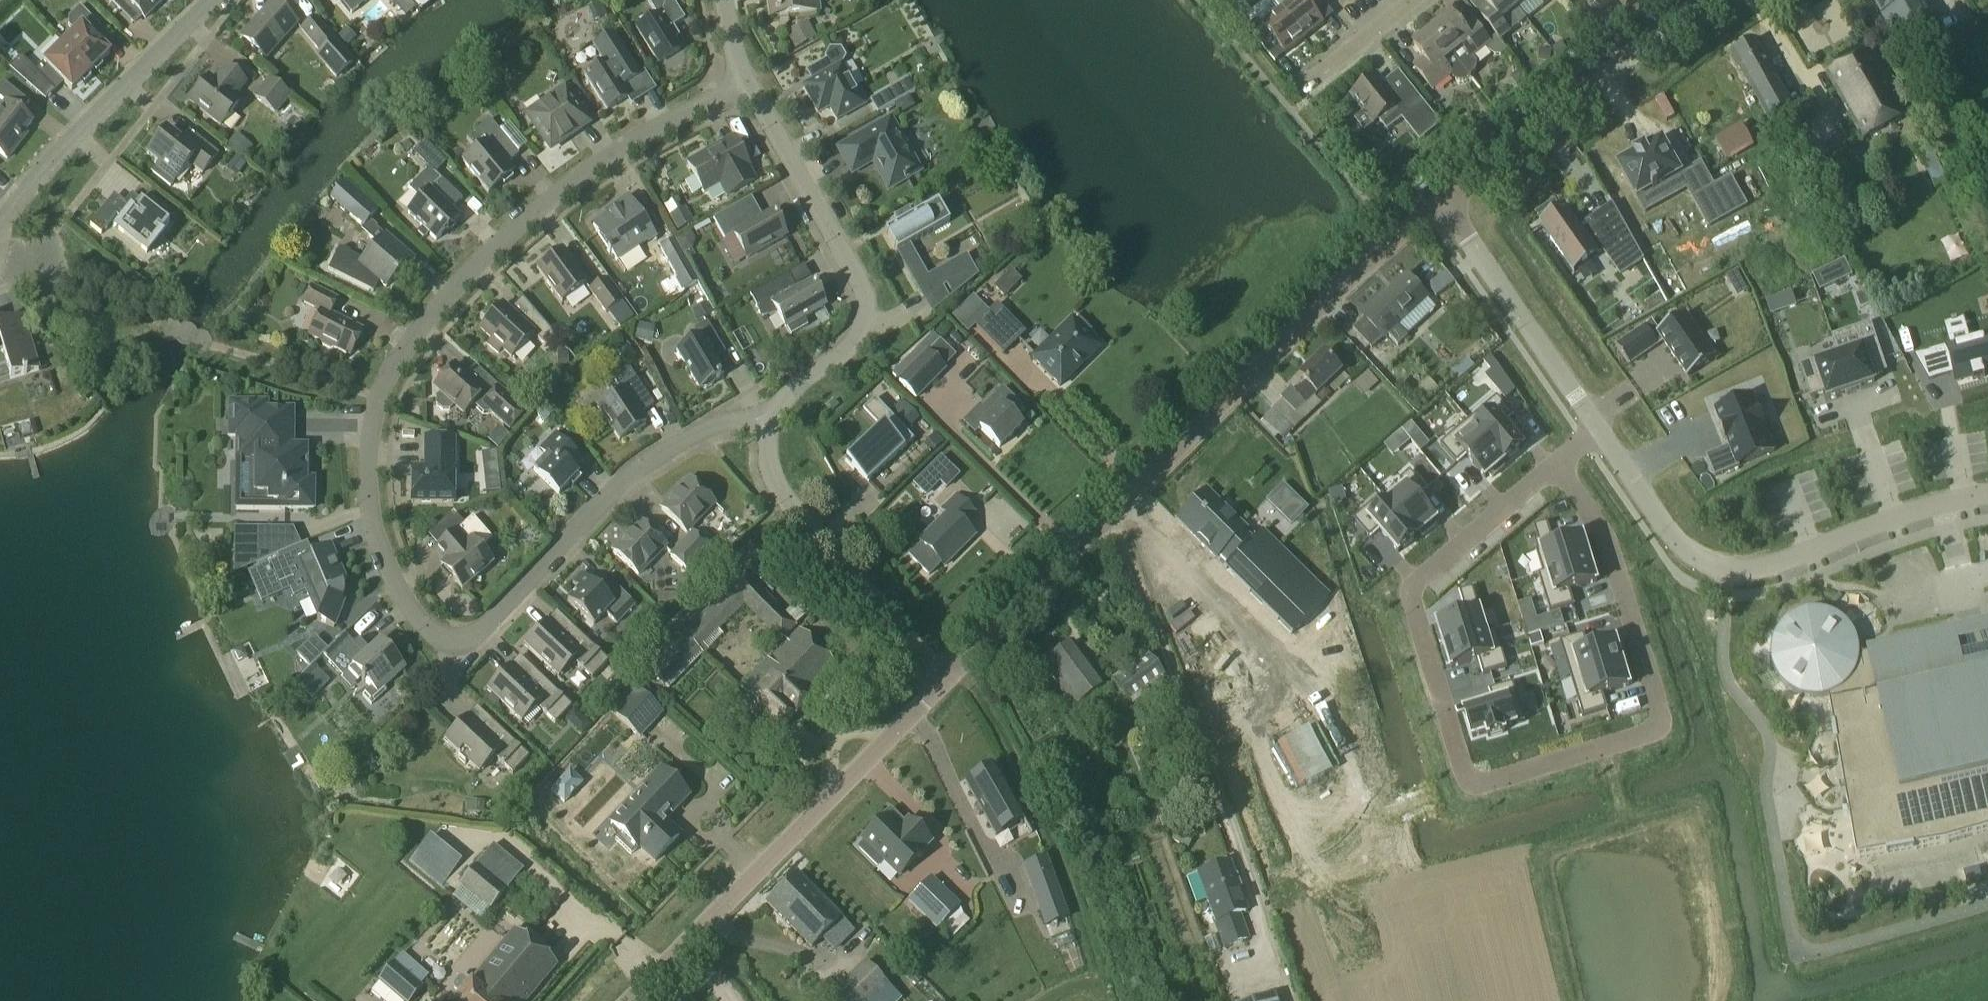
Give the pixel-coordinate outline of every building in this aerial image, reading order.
[(160,0),(109,0),(121,11),(129,3),(145,19),(162,2),(160,0)] [(409,0),(402,0),(400,2),(410,14),(417,9),(409,0)] [(637,28),(659,63),(680,50),(673,40),(676,38),(677,33),(673,27),(685,19),(673,0),(647,0),(657,16),(637,28)] [(769,16),(786,14),(787,17),(819,12),(817,0),(767,0),(769,16)] [(1305,38),(1325,23),(1312,7),(1320,0),(1292,0),(1281,9),(1305,38)] [(1512,0),(1483,0),(1489,7),(1479,14),(1500,41),(1527,19),(1518,8),(1512,0)] [(1518,8),(1529,0),(1512,0),(1518,8)] [(1609,3),(1606,0),(1597,0),(1595,2),(1598,6),(1601,10),(1609,3)] [(1626,9),(1637,0),(1619,0),(1626,9)] [(1897,41),(1907,36),(1917,37),(1921,28),(1932,23),(1919,0),(1875,0),(1897,41)] [(272,1),(241,37),(265,59),(297,23),(272,1)] [(601,2),(588,8),(592,17),(606,11),(601,2)] [(74,32),(63,44),(91,72),(110,53),(98,42),(107,33),(80,6),(68,18),(68,26),(74,32)] [(1305,38),(1281,9),(1262,24),(1258,19),(1248,28),(1263,46),(1273,38),(1286,54),(1305,38)] [(1453,15),(1433,30),(1470,77),(1474,74),(1476,71),(1477,64),(1475,61),(1473,58),(1491,43),(1473,21),(1463,29),(1453,15)] [(315,18),(301,30),(321,53),(322,51),(331,62),(326,66),(336,78),(353,63),(315,18)] [(817,38),(807,21),(786,33),(795,50),(817,38)] [(1470,77),(1433,30),(1414,46),(1425,59),(1415,67),(1433,90),(1451,75),(1454,78),(1457,80),(1460,81),(1464,81),(1467,79),(1470,77)] [(584,75),(607,110),(628,97),(621,87),(639,76),(612,34),(594,46),(604,63),(584,75)] [(1757,41),(1734,54),(1759,98),(1771,119),(1793,106),(1781,85),(1782,85),(1757,41)] [(91,72),(63,44),(35,70),(35,71),(52,88),(60,80),(72,91),(91,72)] [(803,87),(818,113),(829,107),(837,120),(867,103),(858,87),(854,89),(841,66),(846,57),(841,48),(831,48),(830,47),(825,57),(826,59),(805,71),(806,72),(809,70),(815,80),(803,87)] [(1828,75),(1864,138),(1909,113),(1873,50),(1828,75)] [(21,56),(9,68),(25,82),(35,71),(35,70),(21,56)] [(190,100),(221,125),(239,102),(233,97),(245,82),(226,67),(214,82),(208,77),(190,100)] [(1352,96),(1364,112),(1369,108),(1387,131),(1408,115),(1426,137),(1437,128),(1395,75),(1385,83),(1378,74),(1352,96)] [(907,79),(870,100),(877,113),(914,92),(907,79)] [(269,80),(255,97),(275,113),(289,95),(269,80)] [(8,159),(19,145),(16,143),(33,122),(21,113),(29,102),(4,82),(0,87),(0,98),(5,102),(0,109),(0,153),(8,159)] [(564,91),(528,116),(551,148),(587,124),(564,91)] [(907,99),(896,105),(900,112),(910,106),(907,99)] [(518,154),(489,119),(466,138),(476,151),(463,162),(488,193),(513,173),(506,165),(518,154)] [(838,149),(852,173),(877,159),(882,167),(877,170),(889,189),(920,172),(890,119),(838,149)] [(1739,127),(1713,144),(1725,163),(1751,146),(1739,127)] [(218,154),(196,136),(190,131),(181,142),(166,130),(147,154),(159,164),(152,173),(170,187),(189,163),(202,173),(218,154)] [(733,137),(718,146),(687,163),(704,193),(720,184),(727,197),(756,180),(748,168),(750,167),(733,137)] [(1637,156),(1621,165),(1640,198),(1665,183),(1672,197),(1691,187),(1665,140),(1649,149),(1647,146),(1635,152),(1637,156)] [(1823,144),(1801,157),(1807,167),(1829,154),(1823,144)] [(462,199),(429,167),(408,189),(420,200),(407,213),(436,241),(458,218),(451,211),(462,199)] [(1732,177),(1695,198),(1711,226),(1748,205),(1732,177)] [(378,211),(345,182),(330,199),(364,228),(378,211)] [(111,200),(90,225),(101,234),(116,215),(125,222),(119,229),(146,251),(146,254),(147,254),(147,252),(169,224),(165,220),(168,216),(149,201),(146,205),(132,194),(121,208),(111,200)] [(593,226),(609,249),(607,250),(610,254),(612,253),(617,261),(655,236),(628,197),(613,207),(616,210),(593,226)] [(949,223),(938,202),(885,232),(923,299),(947,285),(953,296),(972,281),(960,258),(929,276),(911,244),(949,223)] [(1545,230),(1562,254),(1574,273),(1576,272),(1574,269),(1604,248),(1614,263),(1612,265),(1615,268),(1617,267),(1621,274),(1628,269),(1629,271),(1633,268),(1631,267),(1643,258),(1613,203),(1610,205),(1611,207),(1592,220),(1596,225),(1585,233),(1565,206),(1540,224),(1545,230)] [(687,211),(672,219),(678,230),(692,221),(687,211)] [(739,216),(718,228),(725,239),(733,235),(747,259),(786,237),(785,235),(786,230),(781,222),(777,221),(777,220),(778,220),(776,216),(775,217),(772,212),(746,227),(739,216)] [(338,249),(328,270),(373,293),(378,281),(386,288),(399,273),(397,272),(402,266),(406,270),(415,260),(384,233),(361,260),(349,254),(348,256),(339,252),(340,249),(338,249)] [(675,240),(661,248),(684,290),(698,282),(675,240)] [(537,269),(547,283),(562,303),(587,284),(561,250),(537,269)] [(1846,260),(1812,275),(1820,292),(1853,277),(1846,260)] [(1003,297),(1020,278),(1010,268),(992,287),(1003,297)] [(788,274),(750,295),(751,298),(757,307),(764,303),(767,308),(773,305),(786,329),(787,328),(791,335),(808,326),(805,318),(825,307),(824,304),(825,300),(821,292),(816,291),(816,290),(817,289),(815,286),(814,287),(811,282),(795,291),(793,288),(795,287),(788,274)] [(1355,329),(1373,348),(1385,337),(1385,338),(1390,334),(1399,344),(1416,328),(1407,318),(1430,297),(1409,274),(1364,316),(1366,318),(1355,329)] [(604,279),(598,283),(589,290),(606,313),(621,302),(604,279)] [(304,303),(320,311),(309,335),(322,342),(323,345),(330,349),(334,348),(350,356),(362,330),(346,322),(345,323),(335,318),(335,317),(330,314),(337,300),(312,288),(304,303)] [(1779,295),(1765,300),(1770,315),(1784,311),(1779,295)] [(692,311),(698,322),(713,313),(707,303),(692,311)] [(556,336),(535,312),(523,324),(502,305),(490,318),(492,320),(485,328),(482,326),(480,329),(492,340),(488,344),(498,353),(502,349),(511,358),(533,334),(546,347),(556,336)] [(1025,334),(997,305),(975,326),(1003,355),(1025,334)] [(1716,358),(1685,314),(1658,333),(1688,377),(1716,358)] [(7,367),(10,377),(22,373),(23,375),(27,374),(26,372),(39,369),(27,329),(25,330),(25,328),(26,328),(23,318),(22,318),(22,317),(14,320),(14,321),(13,321),(12,320),(4,323),(5,324),(4,324),(3,323),(0,324),(0,369),(7,367)] [(1061,386),(1076,371),(1074,370),(1082,362),(1083,364),(1098,349),(1099,348),(1098,347),(1098,348),(1090,339),(1094,335),(1080,321),(1076,325),(1073,322),(1072,320),(1071,322),(1034,358),(1033,359),(1034,360),(1059,385),(1059,386),(1060,387),(1061,386)] [(655,326),(635,322),(632,339),(652,343),(655,326)] [(676,350),(700,389),(702,388),(706,389),(714,385),(715,380),(716,380),(716,381),(720,379),(719,378),(724,375),(708,349),(719,342),(707,322),(696,329),(700,336),(676,350)] [(1644,355),(1631,336),(1616,347),(1629,365),(1644,355)] [(1913,358),(1926,381),(1950,375),(1952,382),(1968,378),(1969,380),(1980,377),(1980,375),(1987,373),(1987,337),(1913,358)] [(1872,376),(1887,371),(1875,339),(1837,352),(1850,390),(1874,382),(1872,376)] [(616,348),(624,360),(634,353),(626,341),(616,348)] [(947,370),(923,346),(894,376),(918,400),(947,370)] [(1293,388),(1283,397),(1303,418),(1320,401),(1315,395),(1318,392),(1319,393),(1343,370),(1326,352),(1302,375),(1308,382),(1297,393),(1293,388)] [(1850,390),(1837,352),(1799,365),(1810,397),(1825,392),(1827,398),(1850,390)] [(568,366),(569,356),(557,356),(557,366),(568,366)] [(1516,391),(1498,365),(1492,371),(1485,376),(1506,400),(1516,391)] [(454,366),(435,386),(441,392),(437,398),(437,405),(442,410),(449,409),(454,404),(464,413),(473,404),(483,414),(488,413),(490,412),(509,429),(525,412),(498,387),(489,398),(483,393),(483,392),(454,366)] [(612,397),(597,407),(619,440),(646,423),(640,414),(654,405),(629,367),(604,384),(612,397)] [(87,387),(79,393),(85,400),(92,394),(87,387)] [(1775,452),(1753,396),(1716,411),(1730,447),(1707,455),(1716,477),(1775,452)] [(1497,397),(1487,406),(1493,413),(1494,412),(1504,424),(1514,416),(1497,397)] [(979,428),(1000,448),(1021,426),(1001,406),(1000,407),(992,399),(982,409),(990,417),(979,428)] [(892,409),(910,428),(920,419),(902,400),(892,409)] [(229,436),(237,436),(237,460),(258,460),(257,501),(281,501),(281,508),(313,509),(313,479),(306,479),(306,446),(292,446),(293,409),(267,409),(267,402),(229,401),(229,436)] [(1275,410),(1265,420),(1281,435),(1290,425),(1275,410)] [(1493,413),(1475,428),(1505,463),(1524,447),(1504,424),(1494,412),(1493,413)] [(877,416),(839,453),(861,475),(898,438),(877,416)] [(1402,431),(1411,441),(1421,433),(1412,423),(1402,431)] [(1457,444),(1456,445),(1466,456),(1486,479),(1490,476),(1492,479),(1504,469),(1501,466),(1505,463),(1475,428),(1457,444)] [(1411,441),(1402,431),(1396,435),(1406,446),(1411,441)] [(555,435),(539,450),(546,457),(533,470),(559,495),(569,484),(573,488),(582,479),(578,475),(574,472),(583,462),(555,435)] [(1451,436),(1441,445),(1457,464),(1466,456),(1456,445),(1457,444),(1451,436)] [(412,470),(412,502),(454,502),(454,438),(426,438),(426,470),(412,470)] [(486,493),(501,491),(496,451),(481,453),(486,493)] [(940,483),(947,489),(960,475),(941,457),(913,484),(926,497),(940,483)] [(1411,471),(1400,480),(1406,487),(1407,486),(1417,498),(1427,490),(1411,471)] [(689,480),(662,509),(686,533),(714,503),(689,480)] [(1282,483),(1265,500),(1292,526),(1308,509),(1282,483)] [(1406,487),(1388,502),(1418,537),(1422,534),(1424,537),(1436,526),(1433,524),(1437,521),(1417,498),(1407,486),(1406,487)] [(1343,488),(1331,492),(1329,493),(1333,505),(1347,501),(1343,488)] [(1177,520),(1215,558),(1220,554),(1229,563),(1225,568),(1292,635),(1328,598),(1262,531),(1250,542),(1241,533),(1246,528),(1207,490),(1204,493),(1201,491),(1193,500),(1195,503),(1177,520)] [(941,563),(944,566),(975,536),(963,524),(974,512),(957,495),(943,510),(947,514),(919,541),(922,544),(910,557),(929,576),(941,563)] [(1371,518),(1369,519),(1379,530),(1399,553),(1418,537),(1388,502),(1371,518)] [(1364,510),(1354,519),(1370,538),(1379,530),(1369,519),(1371,518),(1364,510)] [(462,590),(492,563),(481,550),(493,539),(473,517),(434,550),(445,563),(441,566),(462,590)] [(613,552),(638,575),(666,546),(641,522),(613,552)] [(1549,524),(1535,529),(1542,551),(1555,547),(1549,524)] [(293,528),(270,528),(270,543),(256,543),(256,564),(277,555),(301,545),(293,528)] [(682,545),(699,561),(710,549),(693,533),(682,545)] [(1555,547),(1542,551),(1549,573),(1591,561),(1584,538),(1555,547)] [(301,545),(277,555),(278,559),(248,572),(255,586),(285,572),(283,569),(295,564),(311,601),(323,606),(317,621),(334,627),(344,601),(342,600),(343,596),(341,595),(337,586),(346,582),(330,545),(311,554),(306,543),(301,545)] [(682,545),(671,556),(688,573),(699,561),(682,545)] [(1555,595),(1546,598),(1551,615),(1567,610),(1562,595),(1571,592),(1598,584),(1591,561),(1549,573),(1555,595)] [(567,601),(593,625),(605,613),(616,624),(635,605),(604,576),(595,586),(582,573),(573,583),(579,589),(567,601)] [(650,669),(668,689),(707,649),(722,634),(717,630),(758,588),(744,574),(650,669)] [(1438,628),(1435,629),(1440,643),(1443,642),(1444,647),(1487,634),(1473,589),(1459,593),(1466,615),(1437,624),(1438,628)] [(1571,592),(1562,595),(1567,610),(1575,607),(1571,592)] [(1541,632),(1550,629),(1547,618),(1537,621),(1531,602),(1520,605),(1529,636),(1541,632)] [(654,606),(645,616),(655,625),(664,615),(654,606)] [(1961,652),(1956,627),(1867,647),(1868,653),(1860,655),(1860,651),(1860,648),(1860,646),(1859,642),(1858,640),(1857,637),(1856,633),(1854,630),(1851,625),(1847,622),(1844,619),(1841,616),(1838,614),(1833,612),(1828,610),(1824,610),(1820,609),(1815,609),(1811,609),(1807,610),(1803,611),(1798,613),(1794,615),(1790,618),(1787,620),(1784,623),(1781,626),(1778,630),(1776,634),(1775,638),(1773,642),(1772,646),(1772,650),(1772,654),(1772,656),(1772,659),(1773,663),(1774,667),(1775,669),(1776,672),(1777,674),(1779,677),(1780,679),(1783,683),(1785,685),(1787,687),(1791,690),(1795,692),(1798,694),(1800,695),(1802,695),(1806,697),(1810,697),(1816,698),(1820,698),(1825,697),(1829,696),(1858,860),(1946,844),(1987,832),(1987,646),(1961,652)] [(796,626),(783,613),(774,623),(787,635),(796,626)] [(541,628),(525,645),(558,677),(573,661),(592,679),(609,661),(571,626),(562,635),(551,625),(545,632),(541,628)] [(741,690),(781,729),(817,694),(815,691),(838,667),(799,629),(741,690)] [(315,663),(331,647),(318,634),(302,650),(315,663)] [(1445,650),(1442,651),(1446,666),(1450,665),(1451,670),(1479,661),(1483,676),(1507,669),(1502,653),(1493,655),(1487,634),(1444,647),(1445,650)] [(1529,638),(1532,649),(1544,645),(1541,634),(1529,638)] [(1585,636),(1561,643),(1566,659),(1574,657),(1580,678),(1624,665),(1623,661),(1627,660),(1622,645),(1618,646),(1617,642),(1589,650),(1585,636)] [(331,664),(343,677),(353,667),(371,687),(363,695),(372,705),(387,691),(382,686),(387,681),(389,682),(405,667),(380,640),(364,655),(353,643),(331,664)] [(1074,643),(1044,665),(1076,708),(1106,685),(1074,643)] [(1167,678),(1148,653),(1112,680),(1132,706),(1167,678)] [(313,665),(310,668),(309,668),(296,681),(301,686),(300,686),(312,699),(330,681),(318,669),(313,665)] [(1587,700),(1579,702),(1584,718),(1608,711),(1604,696),(1631,687),(1630,684),(1634,683),(1629,668),(1625,669),(1624,665),(1580,678),(1587,700)] [(534,671),(524,680),(514,670),(508,677),(504,673),(488,690),(521,722),(536,706),(555,724),(572,707),(534,671)] [(1493,704),(1464,712),(1473,739),(1487,735),(1488,739),(1505,734),(1504,730),(1516,726),(1508,700),(1517,698),(1513,684),(1489,692),(1493,704)] [(638,740),(660,713),(644,699),(621,727),(638,740)] [(461,724),(445,741),(459,753),(456,756),(465,765),(468,762),(479,772),(482,769),(483,770),(493,759),(492,758),(494,756),(513,774),(529,757),(491,721),(482,731),(471,721),(465,728),(461,724)] [(1336,768),(1313,723),(1271,743),(1294,789),(1336,768)] [(1024,820),(994,766),(966,782),(996,835),(1024,820)] [(662,770),(611,824),(612,825),(614,822),(624,831),(616,840),(631,855),(639,846),(656,861),(679,837),(662,820),(669,813),(670,814),(688,795),(662,770)] [(567,773),(550,789),(561,801),(578,785),(567,773)] [(466,812),(484,814),(485,802),(467,800),(466,812)] [(903,825),(890,812),(862,840),(865,843),(859,848),(877,866),(883,861),(899,876),(921,854),(921,853),(931,843),(908,820),(903,825)] [(409,858),(442,883),(459,861),(426,836),(409,858)] [(1199,873),(1226,946),(1249,938),(1240,914),(1247,911),(1230,862),(1199,873)] [(506,892),(476,867),(461,884),(491,909),(506,892)] [(798,873),(768,902),(812,948),(842,918),(798,873)] [(1030,880),(1047,925),(1067,918),(1050,873),(1030,880)] [(960,906),(931,878),(909,901),(937,929),(960,906)] [(557,964),(515,929),(470,983),(464,977),(460,978),(454,985),(455,989),(461,994),(455,1000),(526,1000),(557,964)] [(380,981),(371,991),(383,1000),(411,1000),(422,989),(420,987),(429,976),(402,953),(378,980),(380,981)] [(829,992),(838,1000),(892,1000),(899,995),(864,959),(829,992)] [(904,968),(919,983),(923,979),(908,964),(904,968)]
